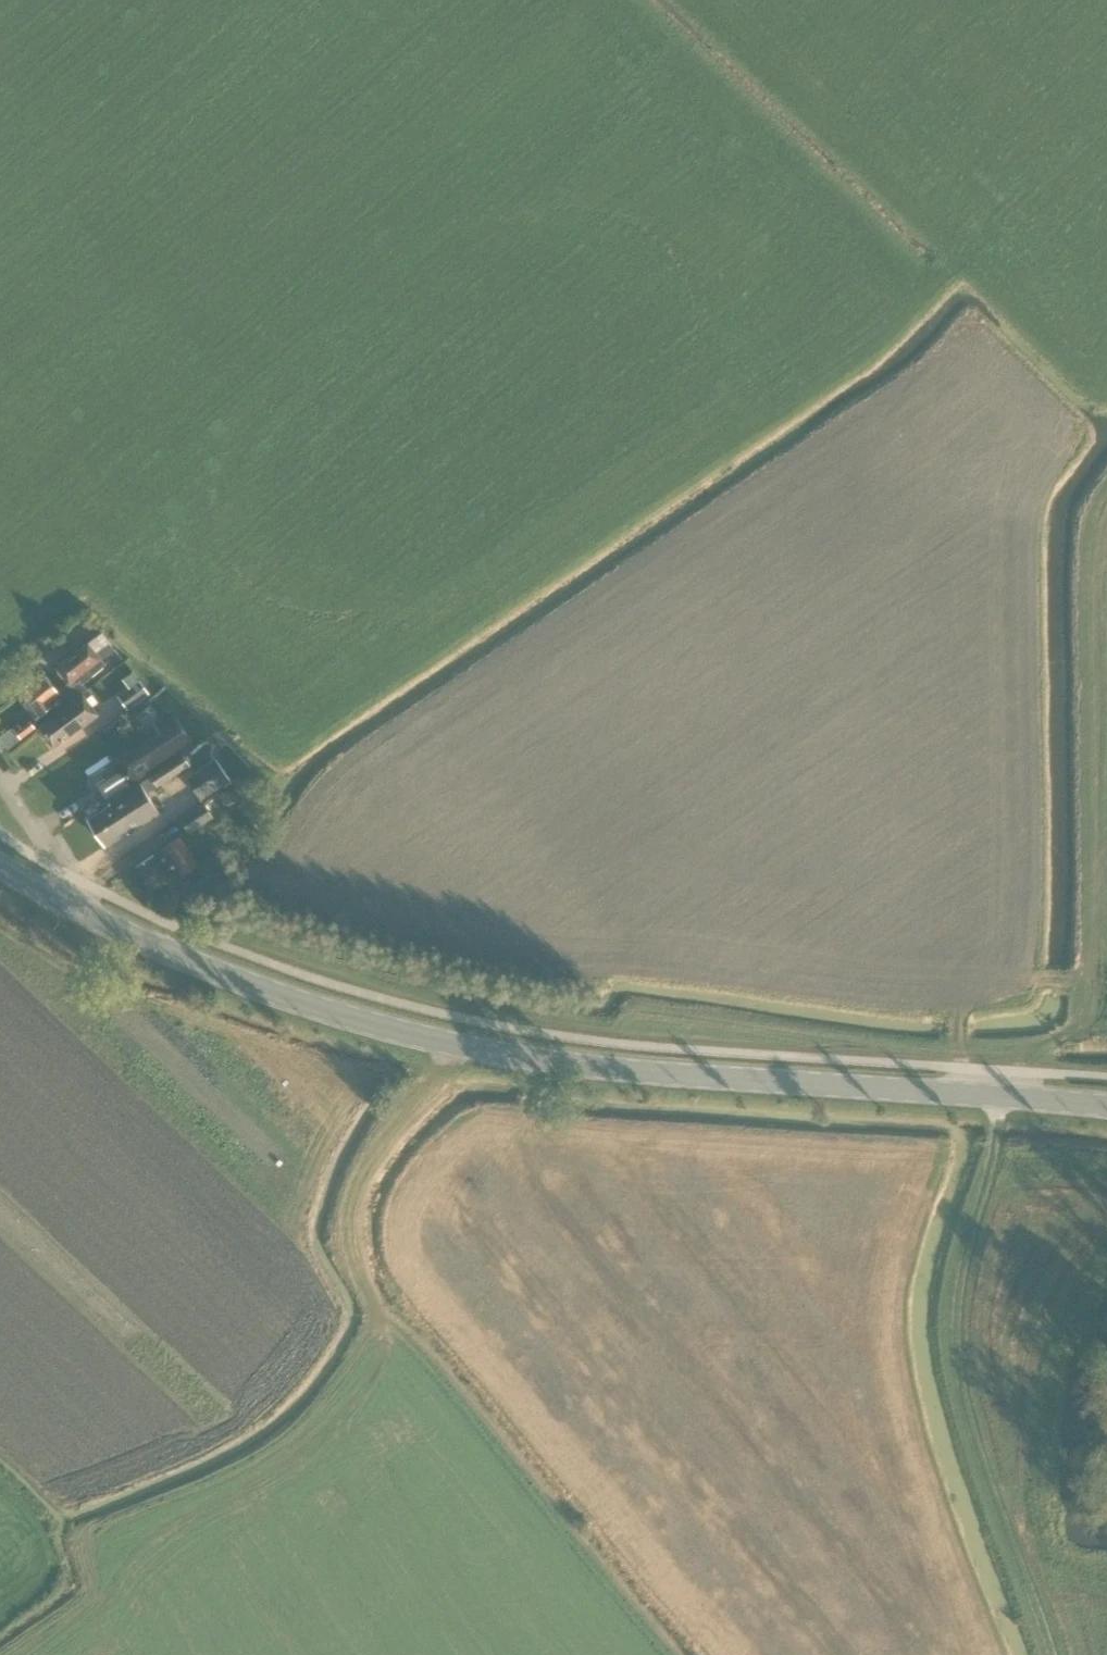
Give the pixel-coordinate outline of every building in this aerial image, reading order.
[(103,660),(116,649),(103,632),(57,667),(69,682),(60,689),(70,702),(88,689),(83,682),(107,664),(103,660)] [(119,695),(129,708),(150,693),(133,671),(124,678),(130,687),(119,695)] [(31,683),(17,694),(36,719),(52,706),(56,711),(68,702),(47,676),(34,687),(31,683)] [(88,698),(85,694),(40,727),(55,747),(100,714),(93,705),(99,701),(93,694),(88,698)] [(14,727),(22,737),(36,727),(31,719),(22,726),(19,722),(14,727)] [(132,782),(193,742),(177,719),(116,759),(123,769),(100,785),(109,798),(132,782)] [(184,754),(151,776),(157,786),(191,764),(184,754)] [(189,778),(204,800),(232,780),(217,758),(189,778)] [(90,819),(107,844),(128,831),(129,833),(161,813),(142,783),(110,803),(112,805),(90,819)] [(229,805),(241,797),(234,785),(222,793),(229,805)] [(191,832),(215,818),(206,803),(182,818),(191,832)] [(200,864),(181,836),(136,866),(153,891),(174,877),(173,875),(181,870),(184,875),(200,864)]
